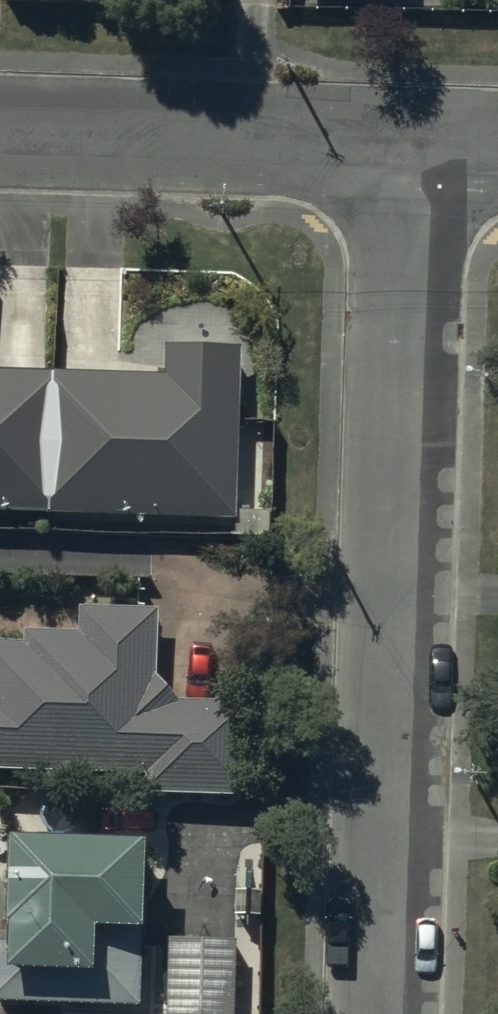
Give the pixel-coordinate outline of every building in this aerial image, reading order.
[(53,376),(50,511),(235,516),(239,345),(169,344),(168,379),(53,376)] [(53,376),(0,374),(0,510),(50,511),(53,376)] [(79,606),(78,632),(22,630),(22,641),(0,640),(0,770),(146,774),(146,794),(246,795),(247,702),(180,701),(158,675),(159,608),(79,606)] [(8,876),(0,875),(0,1006),(142,1010),(143,961),(151,961),(151,948),(162,948),(162,880),(145,880),(146,842),(9,839),(8,876)] [(169,939),(168,1013),(240,1013),(241,940),(169,939)]
